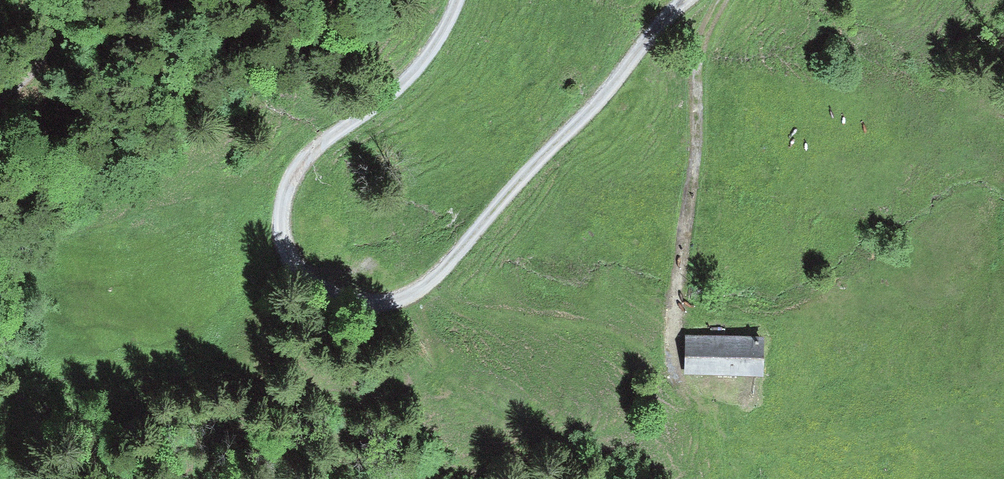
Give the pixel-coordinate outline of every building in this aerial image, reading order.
[(769,333),(683,330),(682,369),(768,372),(769,333)]
